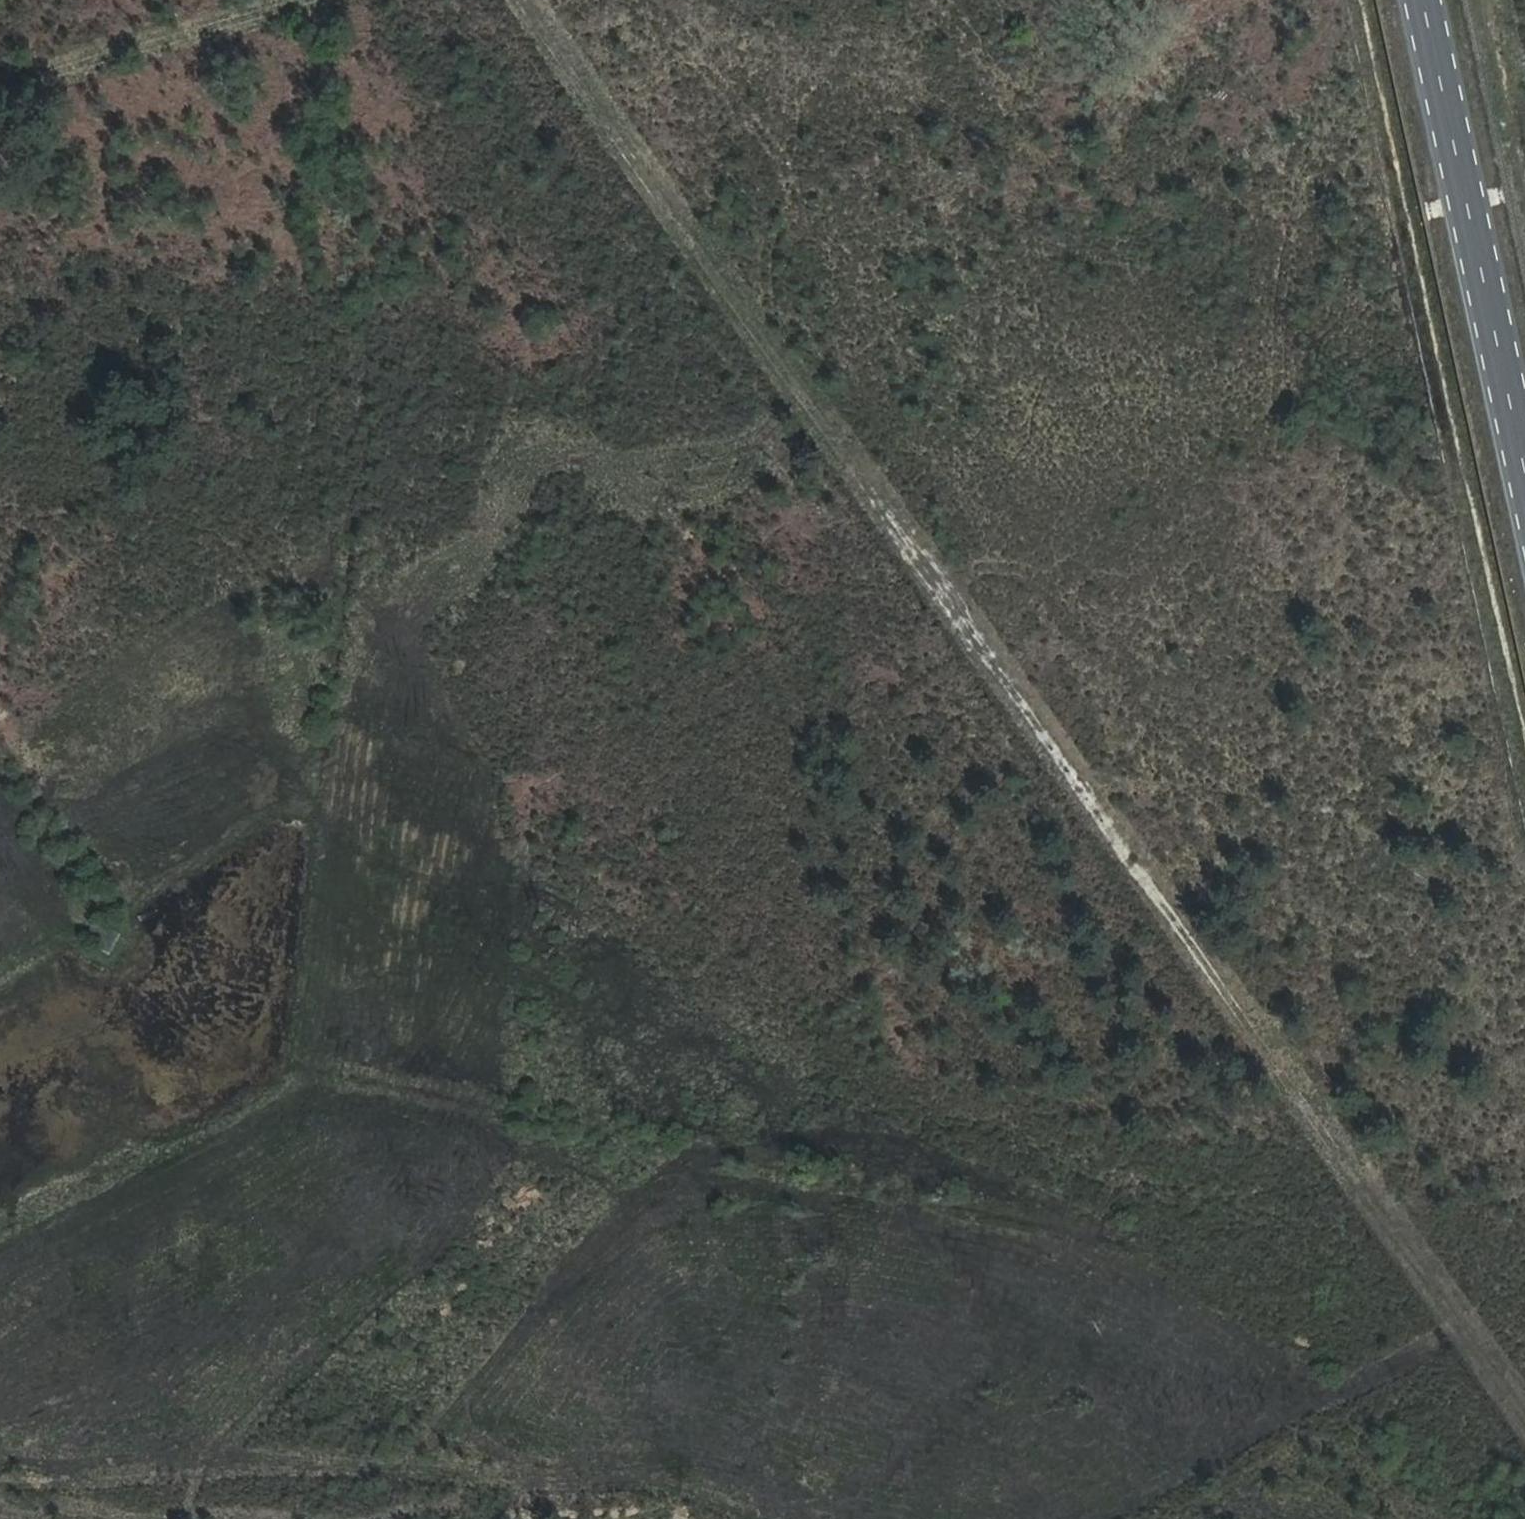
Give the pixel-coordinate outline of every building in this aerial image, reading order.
[(94,922),(86,942),(110,952),(118,932),(94,922)]
